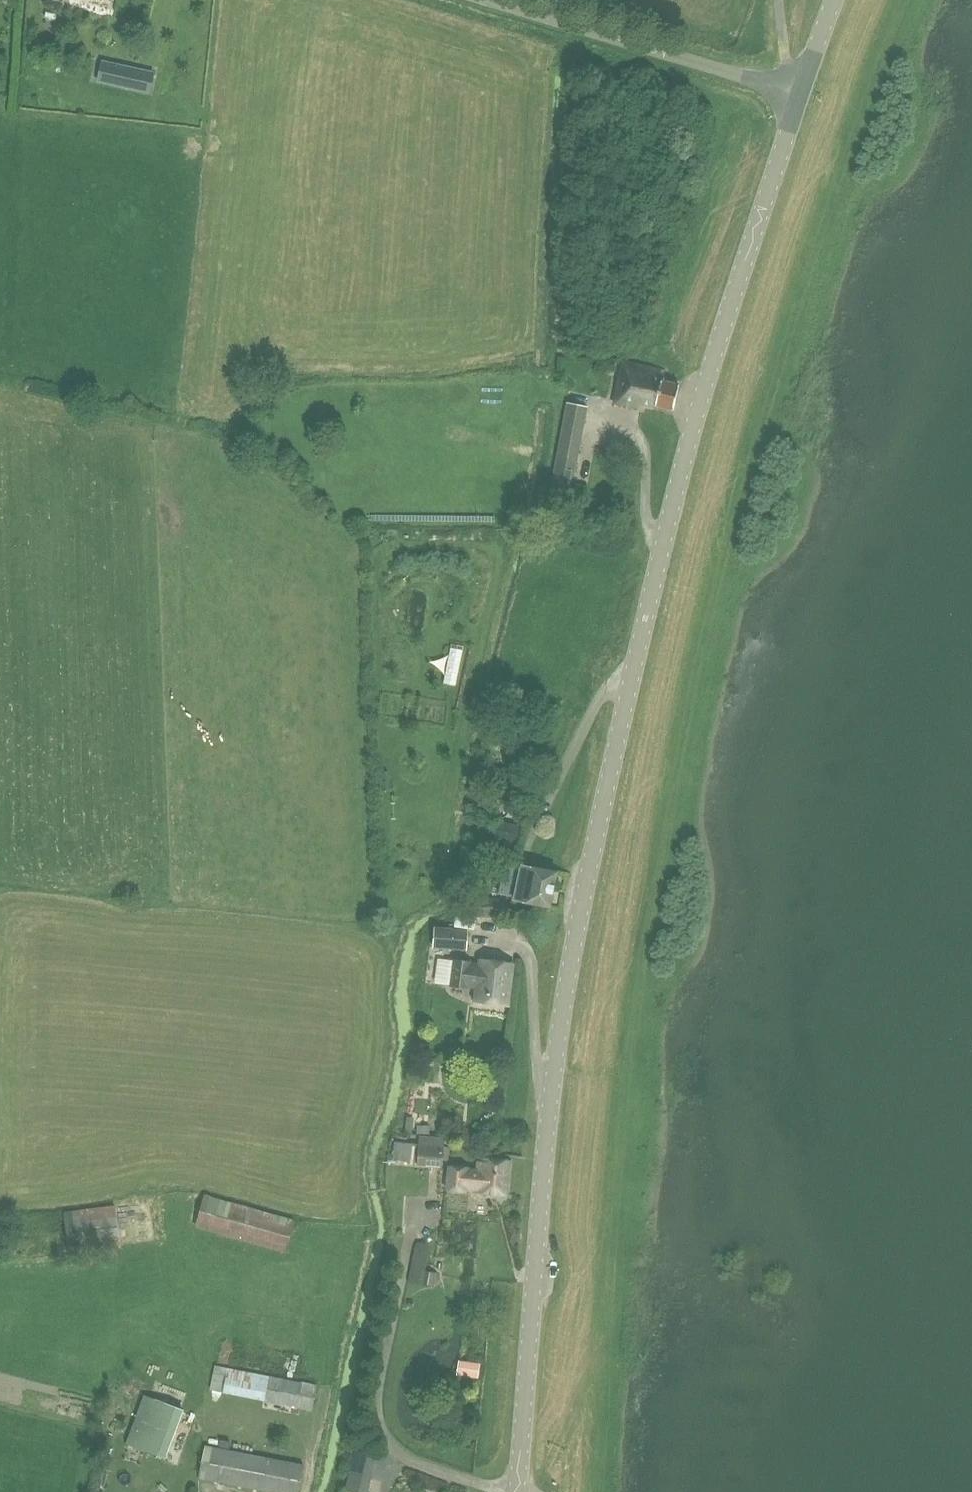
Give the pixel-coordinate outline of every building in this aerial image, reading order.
[(671,410),(677,384),(660,379),(663,370),(621,360),(611,402),(637,408),(638,402),(671,410)] [(568,506),(587,405),(566,401),(547,501),(568,506)] [(493,821),(489,837),(515,843),(519,827),(493,821)] [(498,851),(502,866),(516,862),(513,847),(498,851)] [(523,899),(523,901),(550,907),(557,871),(530,865),(530,867),(522,865),(515,898),(523,899)] [(471,917),(498,916),(498,899),(497,899),(497,886),(471,886),(471,917)] [(434,926),(433,947),(466,949),(469,928),(434,926)] [(478,999),(512,1001),(515,959),(481,957),(480,962),(472,962),(472,960),(456,959),(454,985),(470,986),(470,985),(479,985),(478,999)] [(431,1124),(418,1124),(418,1132),(431,1132),(431,1124)] [(444,1145),(396,1140),(392,1160),(417,1163),(417,1165),(442,1166),(444,1145)] [(476,1188),(508,1191),(512,1158),(481,1154),(479,1167),(469,1165),(469,1164),(450,1162),(448,1185),(467,1187),(467,1185),(477,1186),(476,1188)] [(205,1193),(194,1225),(285,1252),(297,1220),(205,1193)] [(62,1213),(69,1255),(119,1248),(115,1206),(62,1213)] [(405,1273),(424,1274),(426,1251),(406,1250),(405,1273)] [(423,1285),(432,1287),(435,1273),(425,1271),(423,1285)] [(459,1360),(457,1375),(464,1376),(466,1361),(459,1360)] [(225,1366),(218,1392),(311,1409),(316,1384),(225,1366)] [(148,1398),(131,1442),(166,1455),(182,1412),(148,1398)] [(199,1477),(275,1491),(297,1491),(304,1464),(205,1445),(199,1477)] [(354,1451),(348,1477),(367,1482),(373,1456),(354,1451)]
